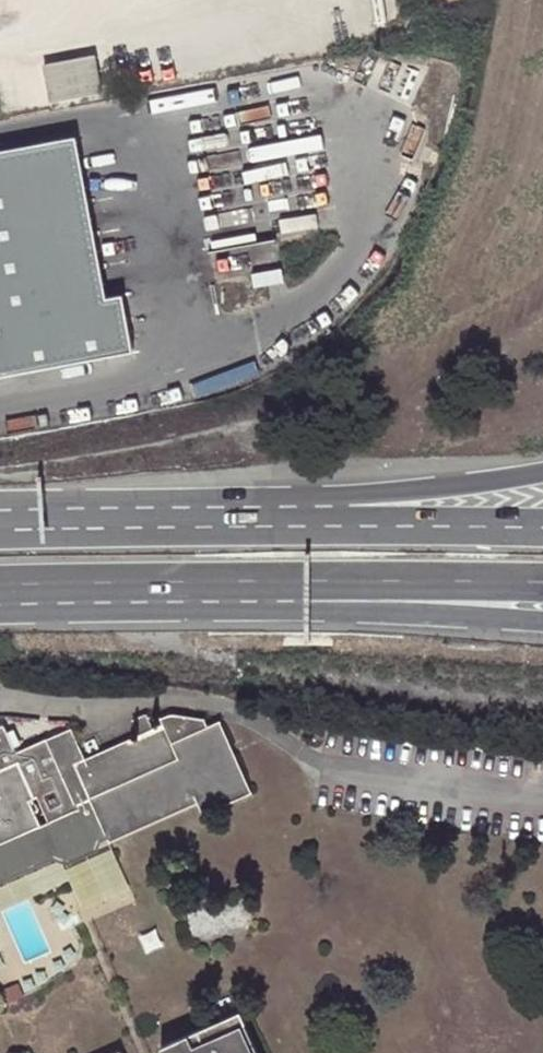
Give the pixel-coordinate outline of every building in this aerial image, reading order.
[(46,62),(53,101),(104,91),(97,53),(46,62)] [(0,149),(0,375),(134,350),(123,294),(107,296),(77,135),(0,149)] [(135,717),(142,732),(156,726),(149,710),(135,717)] [(156,726),(142,732),(87,758),(73,728),(18,752),(6,724),(0,727),(0,884),(57,860),(69,863),(101,849),(105,837),(197,797),(204,813),(246,795),(216,723),(210,725),(207,718),(176,713),(163,719),(165,722),(156,726)] [(242,1012),(162,1047),(165,1052),(260,1052),(242,1012)]
